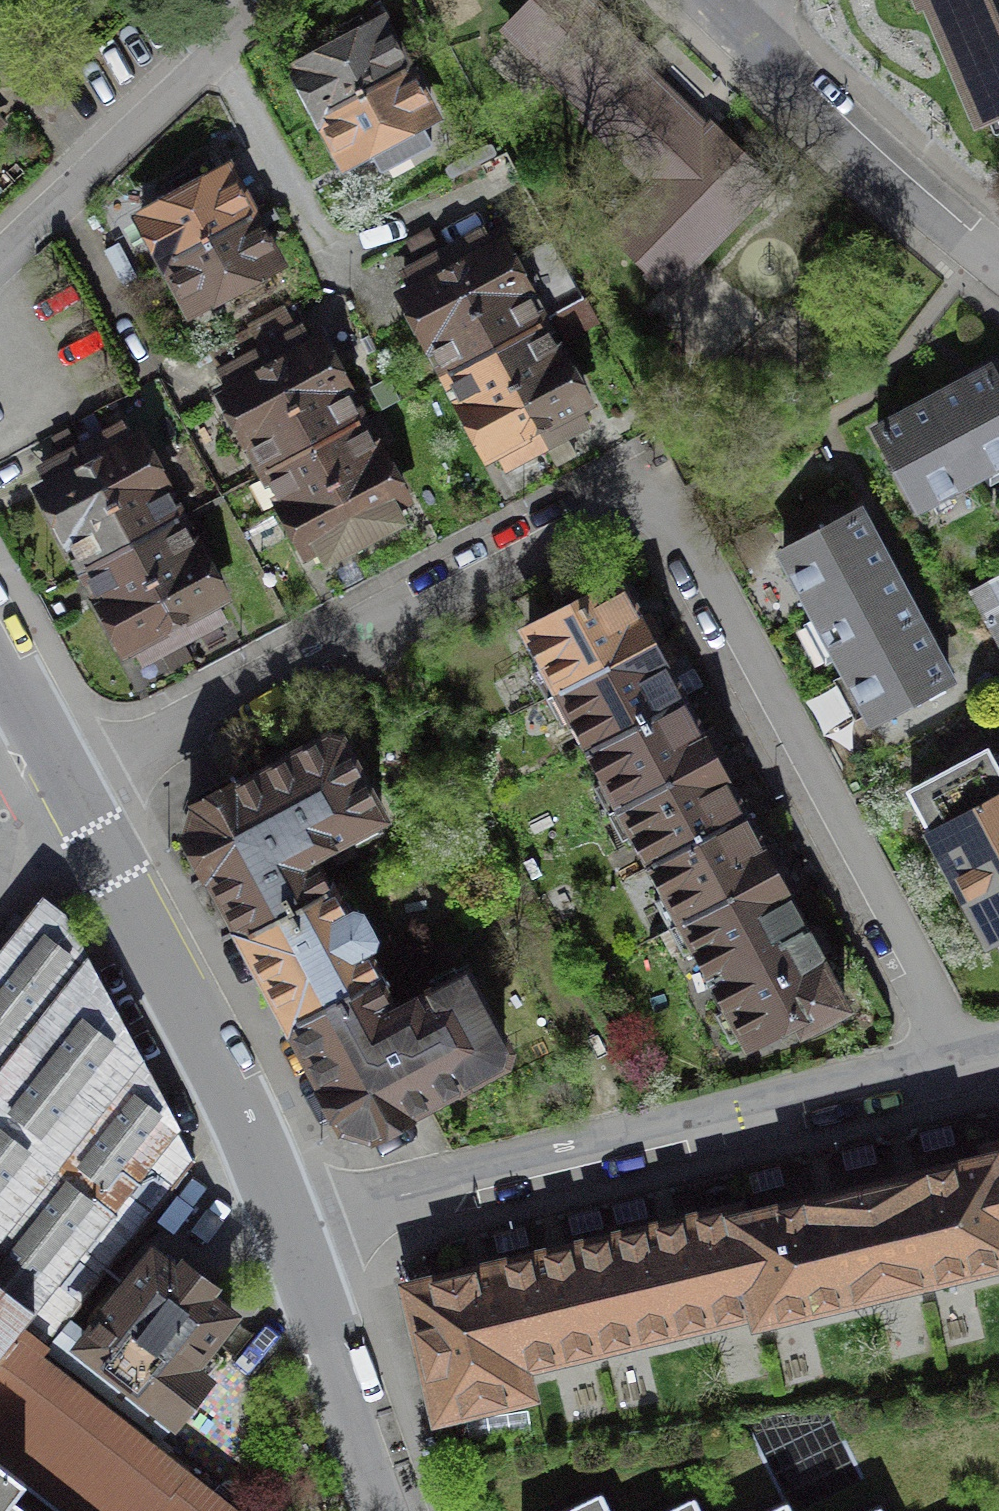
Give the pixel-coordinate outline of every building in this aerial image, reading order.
[(508,27),(591,108),(584,115),(657,186),(610,235),(665,288),(672,281),(674,280),(687,266),(689,264),(702,250),(704,248),(718,234),(719,233),(733,218),(735,216),(768,182),(713,129),(707,136),(694,123),(635,66),(644,57),(640,53),(638,55),(582,0),(534,0),(508,27)] [(983,123),(998,117),(998,0),(930,0),(983,123)] [(322,116),(406,71),(381,25),(369,31),(361,15),(316,39),(320,47),(324,55),(297,70),(322,116)] [(430,117),(406,71),(322,116),(346,162),(370,150),(370,151),(369,152),(370,153),(377,149),(380,153),(382,157),(374,161),(380,172),(381,173),(383,173),(384,173),(430,148),(431,147),(431,146),(432,145),(431,144),(421,124),(419,125),(419,124),(430,117)] [(167,263),(251,218),(227,172),(215,179),(206,162),(161,186),(166,194),(170,203),(142,217),(167,263)] [(276,264),(251,218),(167,263),(191,309),(219,294),(224,302),(228,310),(274,286),(265,270),(276,264)] [(482,233),(444,254),(495,350),(540,326),(539,325),(584,301),(551,240),(520,256),(528,270),(514,277),(498,246),(491,250),(486,242),(482,233)] [(495,350),(444,254),(405,275),(409,283),(414,292),(404,297),(429,343),(433,341),(450,374),(495,350)] [(540,326),(495,350),(546,445),(584,424),(579,415),(574,407),(582,402),(557,356),(556,357),(540,326)] [(301,331),(262,351),(313,447),(357,423),(340,392),(343,390),(318,344),(310,348),(305,339),(301,331)] [(546,445),(495,350),(450,374),(467,405),(464,407),(489,453),(498,448),(503,457),(507,466),(546,445)] [(313,447),(262,351),(223,372),(228,381),(232,389),(224,394),(248,441),(251,439),(268,471),(313,447)] [(934,401),(974,476),(998,463),(998,386),(991,371),(962,386),(934,401)] [(906,416),(878,432),(918,506),(974,476),(934,401),(906,416)] [(357,423),(313,447),(364,542),(403,522),(398,513),(394,504),(401,500),(377,454),(375,455),(357,423)] [(119,428),(81,449),(132,544),(176,520),(159,489),(162,488),(137,441),(128,446),(124,437),(119,428)] [(364,542),(313,447),(268,471),(286,504),(283,505),(307,550),(316,546),(321,554),(326,563),(364,542)] [(132,544),(81,449),(42,469),(47,478),(52,487),(43,491),(68,538),(71,536),(87,568),(132,544)] [(813,610),(889,570),(873,541),(858,513),(783,553),(813,610)] [(176,520),(132,544),(183,640),(221,620),(216,611),(212,602),(220,597),(196,552),(193,553),(176,520)] [(183,640),(132,544),(87,568),(105,600),(102,602),(126,647),(135,643),(140,652),(144,660),(183,640)] [(889,570),(813,610),(843,665),(918,625),(903,597),(889,570)] [(968,592),(998,649),(998,575),(968,592)] [(546,699),(649,644),(642,629),(618,585),(529,633),(546,665),(532,673),(546,699)] [(933,653),(918,625),(843,665),(873,721),(948,681),(933,653)] [(591,749),(680,701),(657,658),(649,644),(546,699),(561,726),(575,719),(591,749)] [(608,814),(711,758),(703,744),(680,701),(591,749),(608,780),(594,788),(608,814)] [(244,936),(330,890),(328,888),(325,890),(308,857),(351,834),(357,845),(381,832),(375,821),(380,818),(340,743),(338,744),(329,742),(328,740),(287,762),(288,763),(248,784),(235,791),(234,790),(198,810),(190,837),(210,873),(211,872),(243,933),(242,934),(244,936)] [(937,836),(991,938),(998,933),(998,777),(986,752),(911,792),(935,837),(937,836)] [(652,863),(742,816),(719,773),(711,758),(608,814),(623,841),(637,834),(652,863)] [(669,928),(772,873),(765,859),(742,816),(652,863),(669,894),(655,901),(669,928)] [(780,887),(772,873),(669,928),(684,955),(698,947),(730,1007),(715,1014),(731,1043),(744,1035),(748,1043),(796,1017),(803,1030),(844,1008),(780,887)] [(291,1024),(377,978),(361,948),(369,944),(370,939),(341,884),(330,890),(244,936),(267,980),(291,1024)] [(47,1349),(194,1162),(62,916),(45,903),(0,959),(0,1312),(47,1349)] [(377,978),(291,1024),(292,1026),(293,1026),(326,1088),(345,1124),(359,1128),(373,1132),(407,1113),(406,1112),(420,1105),(460,1083),(461,1084),(502,1062),(501,1061),(503,1052),(505,1051),(466,976),(460,979),(454,968),(430,981),(436,992),(393,1015),(375,981),(378,980),(377,978)] [(989,1159),(992,1159),(998,1190),(998,1146),(987,1149),(989,1159)] [(989,1159),(944,1170),(898,1181),(922,1279),(998,1260),(998,1190),(992,1159),(989,1159)] [(922,1279),(898,1181),(819,1200),(739,1219),(737,1220),(758,1308),(756,1308),(759,1318),(922,1279)] [(597,1346),(756,1308),(758,1308),(737,1220),(739,1219),(737,1209),(655,1229),(574,1248),(597,1346)] [(597,1346),(574,1248),(535,1258),(496,1267),(520,1365),(521,1364),(597,1346)] [(176,1271),(153,1252),(125,1288),(124,1288),(108,1307),(109,1308),(80,1345),(174,1418),(205,1378),(190,1366),(231,1314),(206,1295),(211,1288),(197,1276),(182,1264),(176,1271)] [(520,1365),(496,1267),(452,1277),(408,1288),(439,1415),(528,1393),(521,1364),(520,1365)] [(47,1349),(0,1312),(0,1461),(63,1510),(253,1510),(47,1349)] [(0,1461),(0,1510),(63,1510),(0,1461)] [(559,1510),(612,1510),(601,1490),(559,1510)] [(694,1495),(661,1510),(702,1510),(694,1495)] [(787,1499),(763,1510),(793,1510),(787,1499)]
